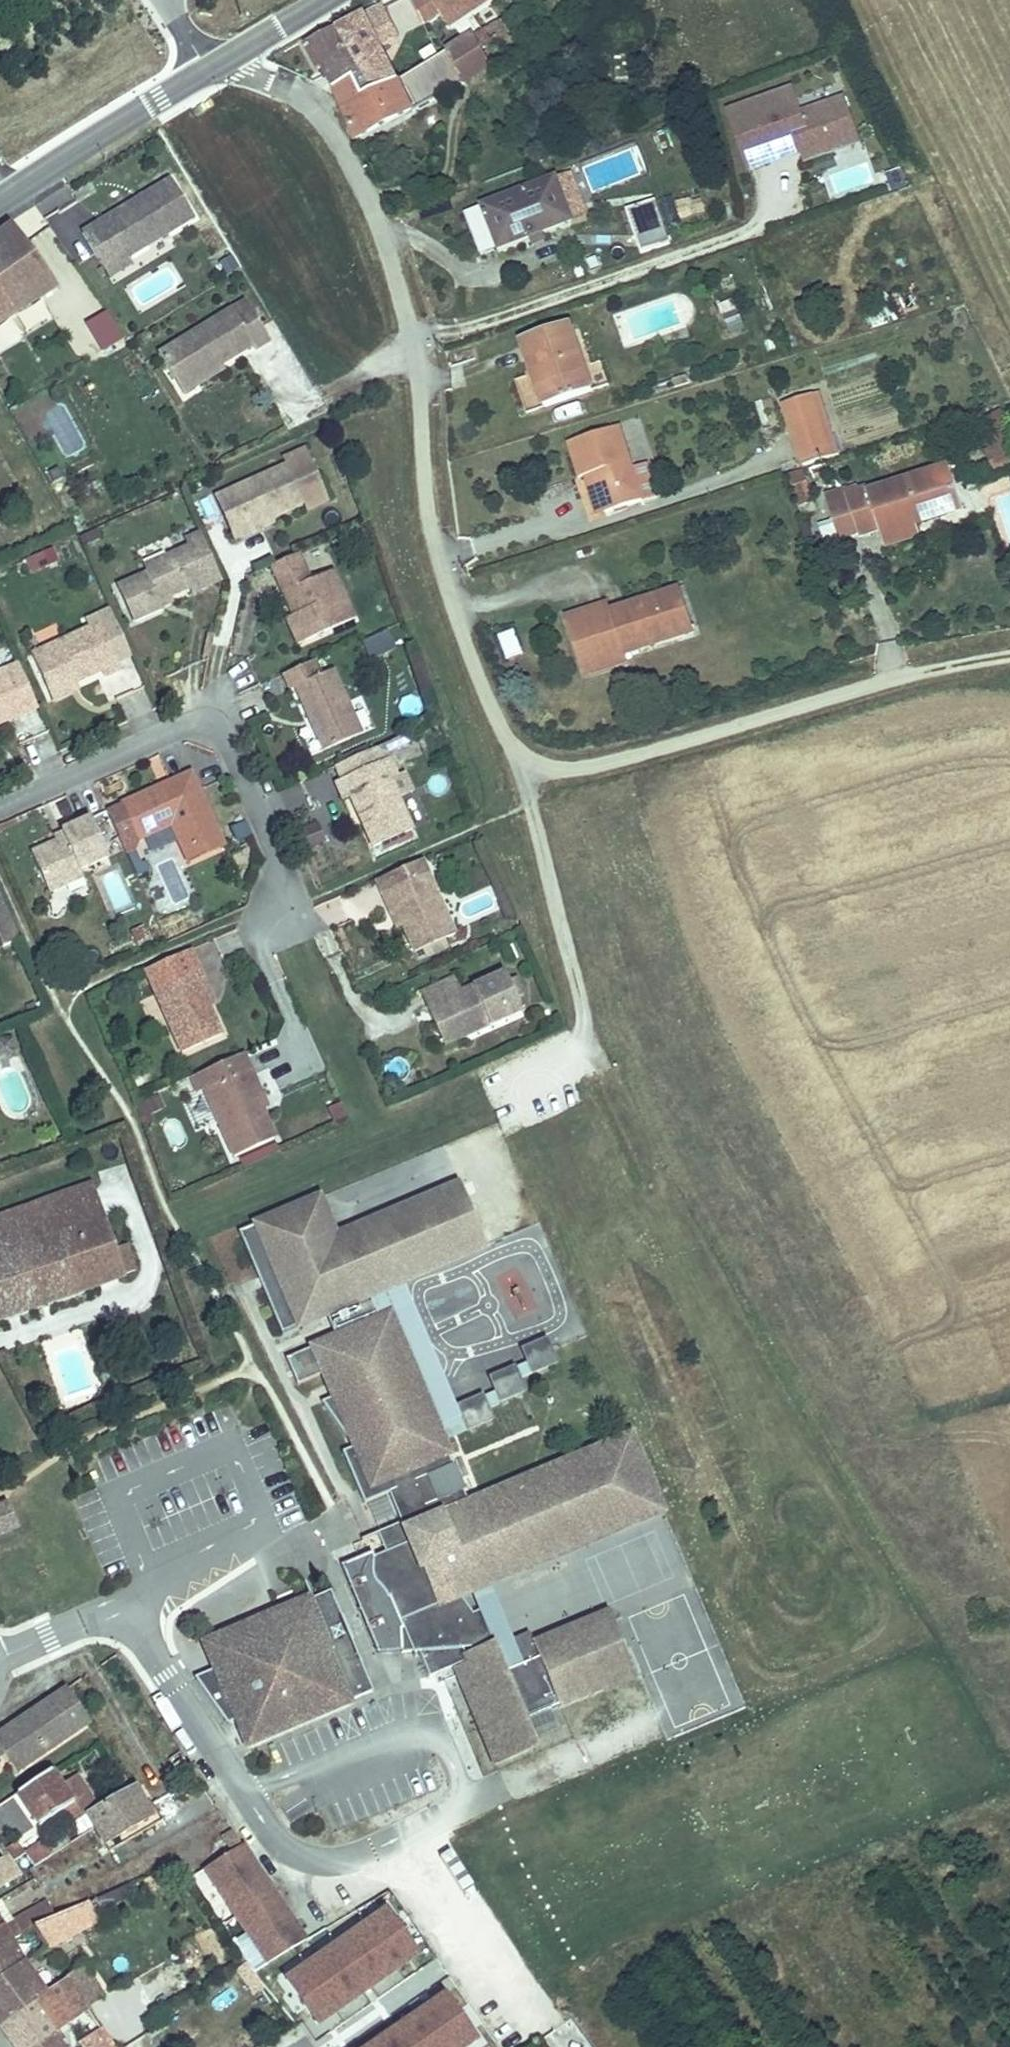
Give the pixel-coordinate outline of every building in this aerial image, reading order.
[(460,0),(416,0),(411,4),(421,26),(438,15),(448,30),(470,16),(460,0)] [(470,16),(491,2),(490,0),(460,0),(470,16)] [(380,11),(337,33),(349,58),(360,80),(350,84),(360,98),(393,79),(376,48),(394,40),(380,11)] [(495,22),(487,26),(497,42),(504,36),(495,22)] [(487,26),(393,79),(360,98),(350,84),(330,95),(328,96),(330,100),(356,145),(489,67),(480,51),(497,42),(487,26)] [(430,30),(420,36),(427,48),(437,43),(430,30)] [(337,33),(308,47),(315,73),(321,70),(349,58),(337,33)] [(315,73),(308,47),(300,51),(311,74),(315,73)] [(349,58),(321,70),(325,82),(330,95),(350,84),(360,80),(349,58)] [(825,127),(851,118),(844,99),(801,115),(793,90),(729,112),(740,144),(767,134),(777,161),(793,156),(791,149),(800,146),(802,152),(831,143),(825,127)] [(856,134),(851,118),(825,127),(831,143),(856,134)] [(777,161),(767,134),(740,144),(750,171),(777,161)] [(802,152),(800,146),(791,149),(793,156),(802,152)] [(125,251),(193,211),(171,174),(82,227),(100,257),(121,245),(125,251)] [(479,260),(527,240),(538,235),(569,222),(553,182),(462,220),(479,260)] [(668,244),(652,202),(622,212),(637,255),(668,244)] [(0,234),(0,291),(14,310),(56,281),(14,224),(0,234)] [(538,235),(527,240),(531,249),(542,244),(538,235)] [(129,258),(125,251),(121,245),(100,257),(108,271),(129,258)] [(64,332),(82,321),(102,352),(124,338),(90,286),(50,311),(64,332)] [(10,312),(14,310),(0,291),(0,319),(10,312)] [(745,293),(719,296),(724,334),(751,331),(745,293)] [(249,304),(244,296),(230,304),(236,313),(249,304)] [(254,345),(268,336),(249,304),(236,313),(230,304),(157,348),(171,373),(185,365),(192,375),(219,359),(251,340),(254,345)] [(563,332),(516,349),(538,414),(586,397),(563,332)] [(192,375),(185,365),(171,373),(181,389),(222,364),(219,359),(192,375)] [(777,409),(797,471),(824,462),(804,401),(777,409)] [(570,481),(574,480),(585,476),(597,515),(630,504),(608,430),(559,444),(570,481)] [(272,517),(305,502),(298,489),(319,480),(305,448),(284,458),(287,465),(216,497),(234,535),(272,517)] [(877,531),(879,537),(912,526),(958,510),(944,468),(870,493),(864,490),(842,498),(857,538),(877,531)] [(785,477),(801,513),(817,506),(801,470),(785,477)] [(585,476),(574,480),(586,518),(597,515),(585,476)] [(328,499),(319,480),(298,489),(305,502),(307,508),(328,499)] [(237,541),(275,523),(272,517),(234,535),(237,541)] [(912,526),(879,537),(884,550),(916,539),(912,526)] [(254,562),(271,555),(266,541),(248,548),(254,562)] [(223,585),(205,545),(176,557),(146,570),(149,578),(117,593),(133,628),(164,614),(161,606),(170,602),(190,593),(193,599),(223,585)] [(30,572),(59,565),(55,550),(26,557),(30,572)] [(354,623),(332,575),(310,586),(303,570),(298,558),(271,570),(276,582),(283,598),(291,594),(293,594),(302,615),(293,620),(305,646),(354,623)] [(603,612),(559,628),(581,687),(625,672),(622,662),(691,639),(675,596),(608,620),(603,612)] [(161,606),(164,614),(173,610),(170,602),(161,606)] [(133,662),(112,616),(88,627),(92,634),(70,643),(33,660),(52,701),(79,689),(105,677),(108,682),(123,675),(120,668),(133,662)] [(496,634),(505,660),(522,655),(514,628),(496,634)] [(387,631),(364,641),(373,661),(396,650),(387,631)] [(321,678),(315,664),(285,677),(292,691),(297,688),(327,753),(363,737),(334,672),(321,678)] [(21,670),(0,680),(0,731),(40,713),(21,670)] [(79,689),(52,701),(56,708),(83,696),(79,689)] [(412,747),(408,738),(379,750),(386,764),(392,761),(390,757),(412,747)] [(414,833),(399,801),(414,795),(405,776),(400,778),(392,761),(386,764),(379,750),(362,758),(368,772),(346,781),(338,786),(346,803),(353,800),(376,850),(414,833)] [(362,758),(341,768),(346,781),(368,772),(362,758)] [(221,842),(192,778),(122,809),(122,810),(109,816),(129,861),(138,857),(139,846),(172,832),(180,828),(192,855),(221,842)] [(67,845),(57,850),(33,862),(48,894),(51,900),(86,884),(83,877),(112,864),(93,826),(65,839),(67,845)] [(54,843),(57,850),(67,845),(65,839),(54,843)] [(459,934),(426,859),(377,881),(391,910),(397,907),(406,926),(418,953),(459,934)] [(7,951),(23,944),(0,894),(0,935),(7,951)] [(397,907),(391,910),(399,929),(406,926),(397,907)] [(205,991),(189,954),(145,974),(182,1054),(218,1038),(207,1012),(198,994),(205,991)] [(465,993),(429,1009),(439,1030),(460,1020),(468,1037),(527,1011),(510,973),(465,993)] [(429,1009),(465,993),(458,979),(423,995),(429,1009)] [(446,1047),(468,1037),(460,1020),(439,1030),(446,1047)] [(262,1115),(254,1096),(259,1093),(243,1057),(190,1081),(198,1098),(207,1093),(237,1161),(275,1144),(262,1115)] [(144,1119),(165,1111),(159,1096),(138,1104),(144,1119)] [(499,1238),(473,1176),(385,1212),(407,1263),(367,1280),(371,1291),(499,1238)] [(102,1211),(89,1178),(0,1212),(0,1249),(102,1211)] [(367,1280),(407,1263),(385,1212),(347,1228),(342,1230),(336,1216),(326,1220),(323,1211),(337,1205),(331,1189),(241,1227),(283,1328),(328,1309),(371,1291),(367,1280)] [(341,1214),(337,1205),(323,1211),(326,1220),(336,1216),(341,1214)] [(0,1249),(0,1317),(138,1266),(127,1239),(113,1243),(103,1216),(102,1211),(0,1249)] [(347,1228),(341,1214),(336,1216),(342,1230),(347,1228)] [(515,1320),(537,1310),(517,1267),(495,1278),(515,1320)] [(381,1315),(371,1291),(328,1309),(338,1333),(381,1315)] [(338,1334),(316,1342),(289,1354),(299,1379),(326,1368),(336,1392),(321,1398),(347,1434),(352,1431),(356,1442),(342,1447),(342,1448),(363,1499),(387,1489),(396,1485),(392,1472),(408,1466),(429,1516),(403,1527),(400,1521),(376,1530),(383,1549),(371,1554),(370,1549),(340,1561),(376,1649),(402,1646),(402,1648),(420,1647),(430,1672),(456,1662),(468,1657),(463,1644),(470,1644),(474,1654),(497,1645),(481,1606),(473,1609),(460,1590),(452,1593),(448,1582),(452,1581),(444,1569),(465,1561),(470,1573),(658,1495),(632,1431),(469,1500),(444,1436),(393,1310),(381,1315),(338,1334)] [(549,1340),(521,1350),(530,1376),(559,1365),(549,1340)] [(519,1370),(491,1376),(497,1403),(526,1397),(519,1370)] [(387,1489),(400,1521),(403,1527),(429,1516),(408,1466),(392,1472),(396,1485),(387,1489)] [(512,1635),(489,1581),(664,1508),(658,1495),(470,1573),(465,1561),(444,1569),(452,1581),(460,1590),(473,1609),(481,1606),(497,1645),(474,1654),(468,1657),(456,1662),(465,1684),(506,1667),(512,1681),(527,1675),(521,1661),(616,1622),(611,1610),(535,1641),(535,1642),(517,1649),(516,1650),(511,1636),(512,1635)] [(20,1526),(9,1503),(0,1507),(0,1535),(20,1526)] [(329,1595),(312,1602),(209,1646),(206,1647),(217,1671),(193,1682),(229,1726),(237,1722),(248,1746),(250,1746),(371,1694),(331,1597),(329,1595)] [(527,1718),(641,1672),(630,1645),(626,1647),(616,1622),(521,1661),(527,1675),(512,1681),(506,1667),(465,1684),(491,1748),(532,1731),(527,1718)] [(535,1641),(530,1628),(512,1635),(511,1636),(516,1650),(517,1649),(535,1642),(535,1641)] [(73,1684),(0,1735),(0,1747),(4,1752),(17,1770),(93,1716),(73,1684)] [(496,1761),(537,1744),(532,1731),(491,1748),(496,1761)] [(64,1786),(51,1769),(19,1793),(45,1826),(64,1811),(73,1823),(91,1812),(100,1806),(78,1775),(64,1786)] [(152,1808),(136,1784),(100,1806),(91,1812),(99,1826),(107,1837),(152,1808)] [(247,1841),(238,1828),(228,1835),(236,1848),(247,1841)] [(44,1840),(26,1851),(34,1866),(53,1855),(44,1840)] [(313,1936),(247,1841),(236,1848),(208,1866),(274,1959),(313,1936)] [(13,1860),(10,1855),(0,1861),(0,1869),(13,1860)] [(8,1884),(22,1874),(13,1860),(0,1869),(0,1871),(8,1884)] [(8,1884),(0,1871),(0,1889),(8,1884)] [(40,1931),(53,1952),(105,1923),(94,1903),(56,1922),(40,1931)] [(286,1981),(320,2029),(422,1957),(389,1910),(286,1981)] [(30,1921),(36,1933),(40,1931),(56,1922),(49,1911),(30,1921)] [(12,1943),(17,1941),(0,1915),(0,1951),(12,1943)] [(0,1951),(0,1984),(29,1965),(41,1959),(33,1946),(22,1952),(17,1941),(12,1943),(0,1951)] [(0,1984),(0,2022),(4,2028),(39,2005),(51,1997),(29,1965),(0,1984)] [(92,1970),(74,1982),(92,2008),(109,1996),(92,1970)] [(39,2046),(66,2046),(63,2042),(81,2029),(91,2045),(88,2046),(117,2046),(92,2008),(74,1982),(51,1997),(39,2005),(58,2034),(39,2046)] [(480,2044),(447,1996),(374,2046),(475,2046),(480,2044)] [(4,2028),(19,2046),(39,2046),(58,2034),(39,2005),(4,2028)] [(195,2038),(195,2046),(219,2046),(219,2038),(195,2038)]
